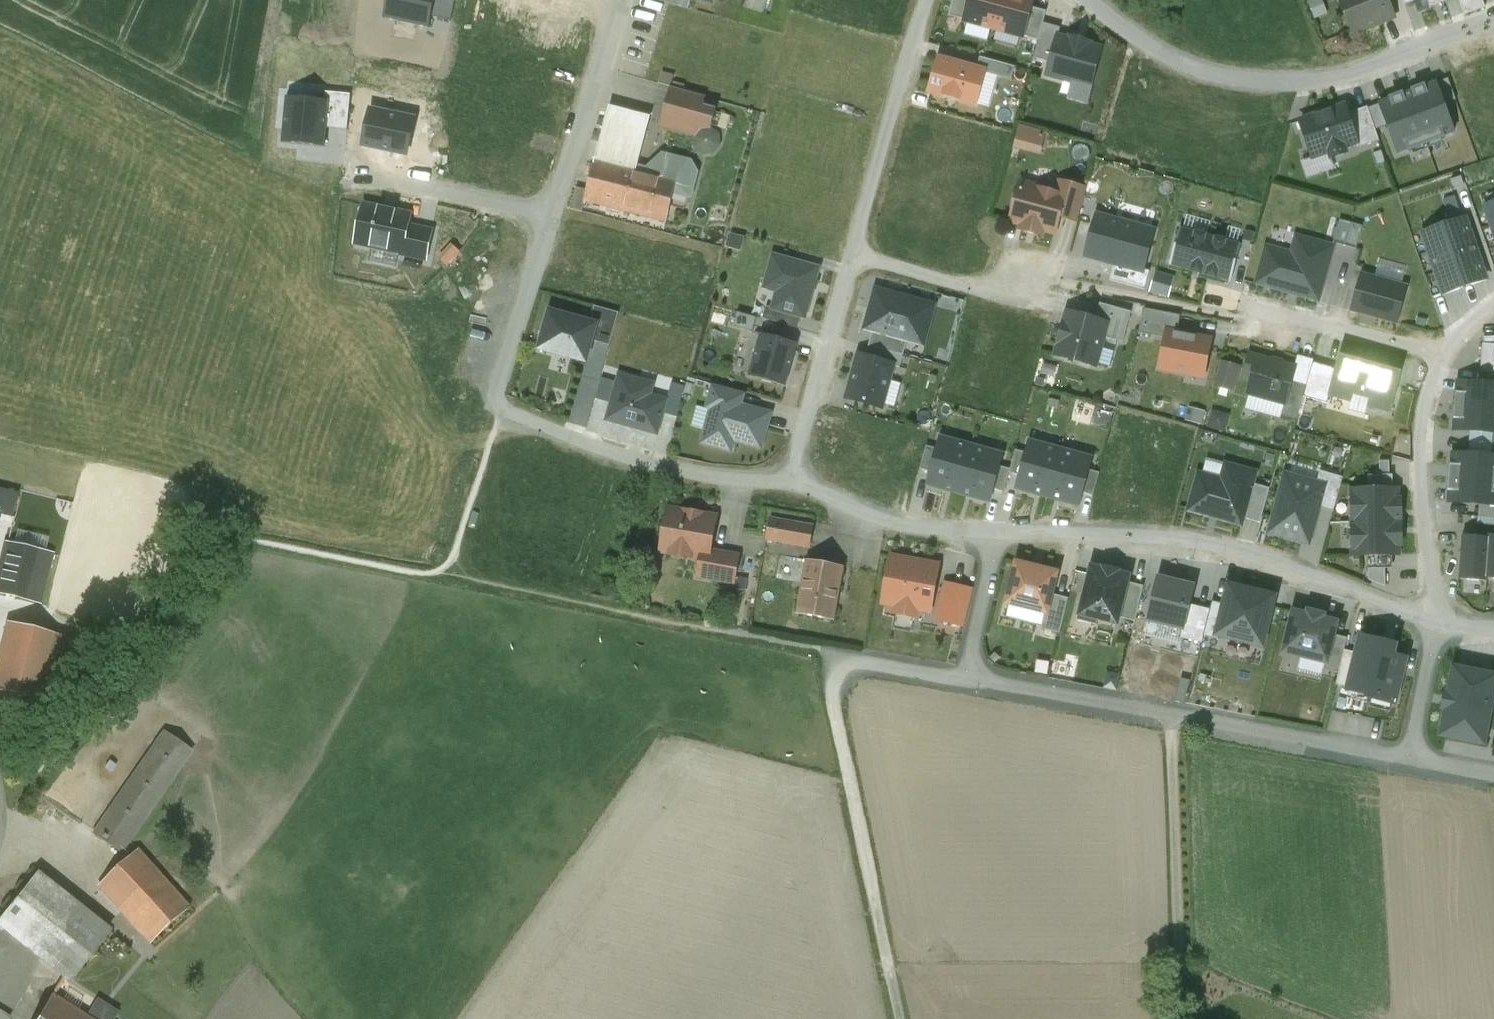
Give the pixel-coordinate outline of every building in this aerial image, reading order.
[(385,17),(428,27),(431,16),(434,0),(389,0),(385,17)] [(431,16),(450,21),(455,0),(434,0),(431,16)] [(689,8),(691,0),(658,0),(689,8)] [(965,20),(970,0),(953,0),(949,15),(965,20)] [(965,20),(994,28),(1002,0),(970,0),(965,20)] [(994,28),(1023,36),(1031,7),(1033,0),(1002,0),(994,28)] [(1354,33),(1394,16),(1388,0),(1340,0),(1354,33)] [(1420,11),(1449,0),(1416,0),(1420,11)] [(1031,7),(1023,36),(1039,40),(1047,11),(1031,7)] [(1055,48),(1051,62),(1048,74),(1073,81),(1090,86),(1100,49),(1087,45),(1087,42),(1073,38),(1072,41),(1058,37),(1055,48)] [(1034,57),(1051,62),(1055,48),(1038,44),(1034,57)] [(983,72),(940,60),(932,91),(974,102),(983,72)] [(1448,78),(1437,82),(1445,104),(1456,100),(1448,78)] [(1090,86),(1073,81),(1069,96),(1088,102),(1092,86),(1090,86)] [(1379,103),(1380,103),(1387,125),(1397,152),(1455,132),(1445,104),(1437,82),(1425,86),(1424,83),(1389,95),(1391,99),(1379,103)] [(705,97),(671,87),(660,124),(694,134),(700,127),(712,126),(716,112),(702,108),(705,97)] [(328,102),(325,127),(348,130),(350,105),(351,94),(326,92),(325,102),(328,102)] [(288,99),(284,142),(324,146),(325,127),(328,102),(325,102),(288,99)] [(1380,103),(1368,108),(1376,129),(1387,125),(1380,103)] [(347,142),(363,145),(368,122),(360,120),(363,109),(350,105),(348,130),(347,142)] [(1357,142),(1347,114),(1344,105),(1301,121),(1313,157),(1329,151),(1331,157),(1346,152),(1344,146),(1355,142),(1357,142)] [(650,117),(610,106),(596,160),(636,170),(650,117)] [(1367,106),(1347,114),(1357,142),(1355,142),(1357,148),(1379,140),(1376,129),(1368,108),(1367,106)] [(415,119),(371,109),(368,122),(363,145),(407,155),(415,119)] [(1016,141),(1026,144),(1030,130),(1020,127),(1016,141)] [(711,130),(702,130),(696,137),(696,146),(703,152),(712,151),(718,145),(717,136),(711,130)] [(1030,130),(1026,144),(1042,148),(1045,134),(1030,130)] [(691,162),(664,155),(661,164),(651,170),(649,174),(677,181),(677,183),(692,187),(696,172),(691,162)] [(636,170),(596,160),(588,190),(585,200),(667,221),(677,183),(677,181),(649,174),(636,170)] [(1059,216),(1063,217),(1072,186),(1062,183),(1059,194),(1041,189),(1038,190),(1038,192),(1021,187),(1019,192),(1015,195),(1011,207),(1014,211),(1012,218),(1011,220),(1013,220),(1025,223),(1025,226),(1040,231),(1041,228),(1053,231),(1055,232),(1056,230),(1055,230),(1059,216)] [(1072,186),(1063,217),(1078,221),(1087,189),(1072,186)] [(576,187),(571,209),(582,212),(585,200),(588,190),(576,187)] [(1443,200),(1451,223),(1463,219),(1455,196),(1443,200)] [(412,213),(363,203),(355,244),(404,254),(410,224),(412,213)] [(1087,254),(1144,270),(1155,230),(1098,215),(1087,254)] [(1424,233),(1431,253),(1472,239),(1465,218),(1463,219),(1451,223),(1424,233)] [(1351,223),(1340,220),(1333,243),(1345,246),(1351,223)] [(1363,226),(1351,223),(1345,246),(1357,249),(1363,226)] [(410,224),(404,254),(427,259),(433,229),(410,224)] [(1180,226),(1169,265),(1231,282),(1241,243),(1180,226)] [(1297,237),(1292,254),(1267,247),(1258,282),(1318,299),(1332,247),(1297,237)] [(1479,259),(1472,239),(1431,253),(1437,273),(1479,259)] [(819,268),(774,256),(768,278),(781,281),(773,309),(805,318),(819,268)] [(1486,279),(1479,259),(1437,273),(1442,287),(1444,293),(1486,279)] [(1431,291),(1442,287),(1437,273),(1426,277),(1431,291)] [(1406,288),(1362,276),(1353,309),(1397,321),(1406,288)] [(934,306),(881,291),(878,302),(874,301),(866,328),(873,330),(908,340),(910,341),(914,324),(928,328),(934,306)] [(1100,303),(1095,320),(1106,323),(1102,335),(1124,341),(1132,312),(1100,303)] [(595,326),(591,341),(610,345),(619,313),(595,306),(590,324),(595,326)] [(1139,333),(1166,338),(1167,332),(1177,334),(1181,315),(1145,309),(1139,333)] [(590,324),(579,322),(580,318),(569,315),(568,318),(552,314),(548,313),(543,331),(547,332),(542,348),(573,356),(574,353),(586,356),(591,341),(595,326),(590,324)] [(1106,323),(1095,320),(1069,313),(1065,327),(1062,326),(1058,338),(1062,339),(1058,355),(1094,365),(1102,335),(1106,323)] [(873,330),(869,346),(904,355),(908,340),(873,330)] [(1167,332),(1166,338),(1160,368),(1188,373),(1204,376),(1205,368),(1211,340),(1177,334),(1167,332)] [(750,376),(786,386),(798,344),(761,334),(750,376)] [(1483,344),(1481,372),(1493,373),(1493,344),(1483,344)] [(869,346),(866,357),(894,365),(894,366),(900,368),(904,355),(869,346)] [(866,357),(859,355),(847,398),(882,407),(894,366),(894,365),(866,357)] [(1248,393),(1285,403),(1291,380),(1295,367),(1250,355),(1244,376),(1252,378),(1248,393)] [(1329,396),(1330,396),(1351,402),(1353,394),(1370,399),(1368,406),(1390,413),(1401,374),(1381,368),(1382,366),(1360,360),(1359,362),(1339,357),(1336,369),(1329,396)] [(1239,367),(1222,362),(1215,385),(1232,390),(1239,367)] [(1327,403),(1330,396),(1329,396),(1336,369),(1313,362),(1303,397),(1327,403)] [(612,403),(607,420),(658,435),(664,414),(668,400),(637,392),(640,380),(620,375),(617,383),(612,403)] [(612,403),(617,383),(602,379),(596,399),(612,403)] [(1289,404),(1286,403),(1283,413),(1297,418),(1307,384),(1296,381),(1289,404)] [(1455,406),(1493,408),(1493,384),(1459,382),(1458,393),(1456,393),(1455,406)] [(668,400),(664,414),(677,417),(685,387),(672,384),(668,400)] [(708,398),(715,400),(716,399),(732,404),(735,390),(712,384),(708,398)] [(704,442),(731,450),(734,439),(761,447),(770,414),(732,404),(716,399),(715,400),(704,442)] [(1455,406),(1454,418),(1456,419),(1455,430),(1493,433),(1493,408),(1455,406)] [(972,447),(942,439),(939,449),(933,472),(929,484),(960,493),(972,447)] [(1061,451),(1030,442),(1027,453),(1021,476),(1018,488),(1048,496),(1061,451)] [(921,469),(933,472),(939,449),(927,446),(921,469)] [(1003,456),(972,447),(960,493),(990,501),(993,489),(1000,467),(1003,456)] [(1016,450),(1011,470),(1010,473),(1021,476),(1027,453),(1016,450)] [(1091,459),(1061,451),(1048,496),(1079,504),(1082,493),(1088,470),(1091,459)] [(1449,477),(1493,481),(1493,457),(1492,456),(1453,454),(1452,464),(1450,464),(1449,477)] [(1390,461),(1380,461),(1380,476),(1390,475),(1390,461)] [(1242,523),(1243,518),(1253,483),(1256,473),(1226,464),(1222,480),(1199,474),(1189,510),(1210,516),(1211,514),(1242,523)] [(1011,470),(1000,467),(993,489),(1004,492),(1010,473),(1011,470)] [(1088,470),(1082,493),(1093,496),(1100,473),(1088,470)] [(1325,485),(1319,507),(1334,511),(1343,477),(1321,471),(1317,482),(1325,485)] [(1285,473),(1269,533),(1309,544),(1319,507),(1325,485),(1317,482),(1285,473)] [(1449,477),(1448,491),(1450,491),(1449,501),(1493,505),(1493,481),(1449,477)] [(1253,483),(1243,518),(1260,523),(1270,488),(1253,483)] [(1369,490),(1352,490),(1353,555),(1368,555),(1392,555),(1398,554),(1398,544),(1402,544),(1401,500),(1397,500),(1397,489),(1393,489),(1369,490)] [(0,491),(0,527),(8,529),(17,495),(0,491)] [(703,514),(684,511),(684,513),(668,510),(664,536),(672,537),(674,541),(672,554),(690,557),(690,555),(700,557),(709,558),(710,551),(716,518),(703,516),(703,514)] [(814,527),(770,519),(767,539),(810,547),(814,527)] [(1487,581),(1487,578),(1486,578),(1489,538),(1488,538),(1462,535),(1459,579),(1487,581)] [(6,545),(0,571),(0,593),(40,602),(51,556),(6,545)] [(740,556),(710,551),(709,558),(700,557),(701,558),(698,577),(735,583),(740,556)] [(930,564),(894,557),(892,557),(892,558),(884,602),(883,603),(885,604),(897,606),(895,612),(916,616),(917,609),(928,611),(928,612),(930,612),(930,610),(935,583),(935,582),(934,581),(929,580),(932,566),(932,565),(932,564),(930,564)] [(843,567),(808,561),(798,614),(833,620),(843,567)] [(1008,603),(1045,612),(1047,612),(1051,594),(1056,573),(1044,570),(1044,569),(1030,566),(1030,567),(1017,564),(1008,603)] [(1093,568),(1091,574),(1089,573),(1077,620),(1097,625),(1099,618),(1117,622),(1118,617),(1127,582),(1128,577),(1117,574),(1117,571),(1104,568),(1104,571),(1093,568)] [(1385,568),(1368,568),(1369,580),(1386,586),(1385,569),(1385,568)] [(1168,571),(1167,579),(1158,577),(1148,622),(1184,631),(1190,605),(1195,586),(1184,583),(1186,575),(1168,571)] [(1127,582),(1118,617),(1135,621),(1144,586),(1127,582)] [(947,584),(938,619),(961,625),(970,590),(947,584)] [(1227,605),(1219,636),(1261,645),(1273,596),(1231,586),(1227,605)] [(1047,612),(1045,612),(1041,629),(1060,633),(1069,598),(1051,594),(1047,612)] [(1219,636),(1227,605),(1213,601),(1211,609),(1204,636),(1218,639),(1219,636)] [(1204,636),(1211,609),(1190,605),(1184,631),(1182,638),(1203,642),(1204,636)] [(1284,652),(1325,662),(1326,662),(1333,635),(1336,623),(1322,620),(1323,616),(1309,612),(1308,616),(1294,613),(1284,652)] [(7,623),(0,651),(0,691),(37,701),(54,635),(7,623)] [(54,635),(37,701),(59,706),(75,640),(54,635)] [(1326,662),(1325,662),(1323,669),(1339,673),(1345,650),(1347,638),(1333,635),(1326,662)] [(1356,653),(1348,688),(1347,689),(1369,695),(1368,698),(1395,705),(1406,658),(1393,655),(1396,644),(1361,635),(1356,653)] [(1345,650),(1339,673),(1336,685),(1348,688),(1356,653),(1345,650)] [(1455,668),(1455,667),(1453,667),(1453,669),(1449,694),(1446,693),(1443,708),(1446,708),(1441,733),(1441,735),(1443,736),(1443,735),(1484,743),(1485,741),(1481,740),(1483,728),(1487,728),(1493,692),(1493,691),(1490,690),(1493,677),(1493,678),(1493,675),(1455,668)] [(164,733),(93,834),(119,852),(145,814),(190,751),(164,733)] [(187,906),(137,850),(97,886),(148,941),(147,942),(149,943),(150,942),(150,941),(187,908),(188,907),(187,906)] [(36,873),(0,919),(0,927),(68,981),(108,930),(36,873)] [(51,997),(37,1018),(86,1018),(84,1018),(51,997)] [(94,1000),(84,1018),(86,1018),(112,1018),(116,1014),(105,1007),(94,1000)]
